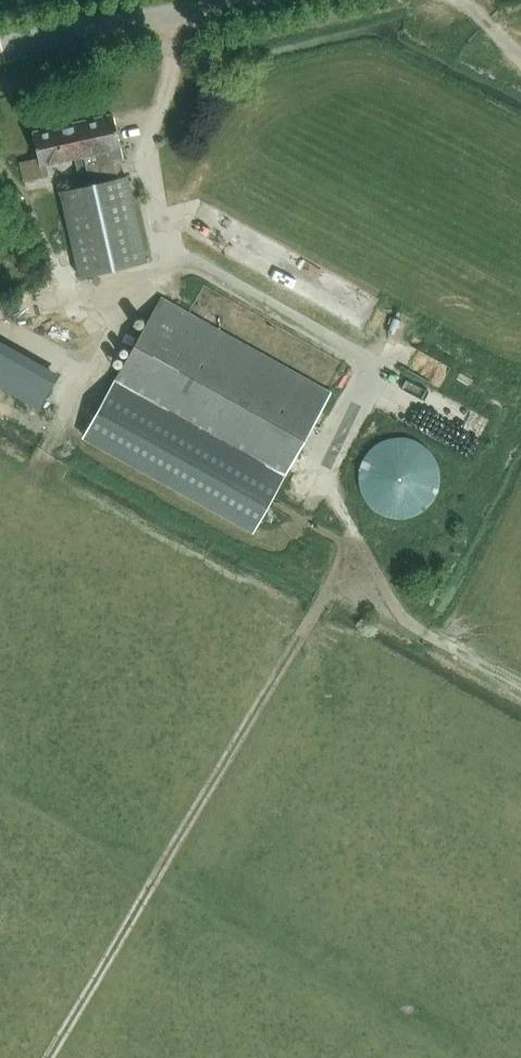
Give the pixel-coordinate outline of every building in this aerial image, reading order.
[(127,176),(121,177),(117,160),(123,159),(113,114),(77,122),(83,154),(84,154),(88,171),(87,171),(90,184),(60,191),(80,276),(146,261),(127,176)] [(78,173),(87,171),(88,171),(84,154),(83,154),(77,122),(54,127),(62,160),(74,157),(78,173)] [(45,164),(62,160),(54,127),(32,133),(37,157),(32,159),(19,162),(23,182),(48,176),(45,164)] [(180,169),(165,172),(167,183),(182,180),(180,169)] [(161,298),(81,441),(250,536),(330,392),(161,298)] [(56,379),(0,348),(0,388),(38,410),(56,379)] [(433,499),(439,482),(437,462),(421,443),(402,436),(384,440),(370,449),(362,461),(360,467),(360,485),(367,500),(381,513),(402,517),(419,512),(433,499)]
